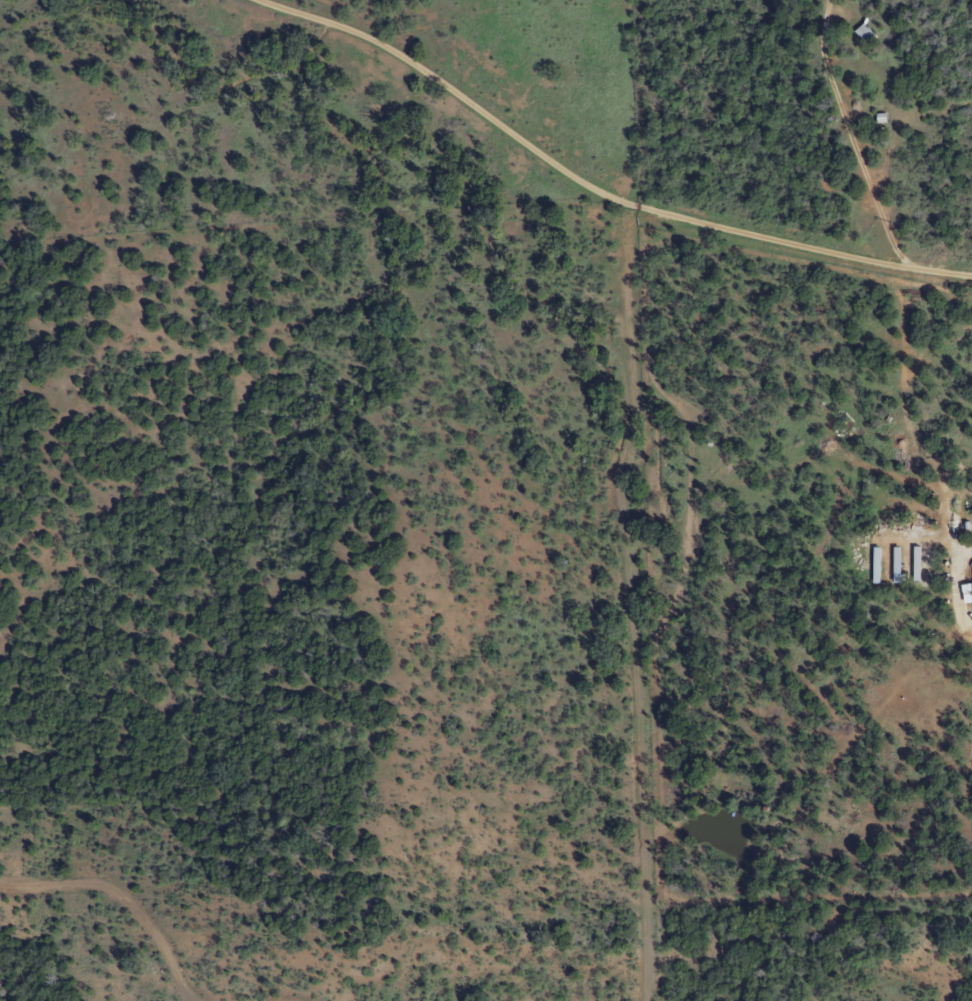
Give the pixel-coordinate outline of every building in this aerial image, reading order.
[(849,32),(861,44),(869,35),(857,23),(849,32)]
